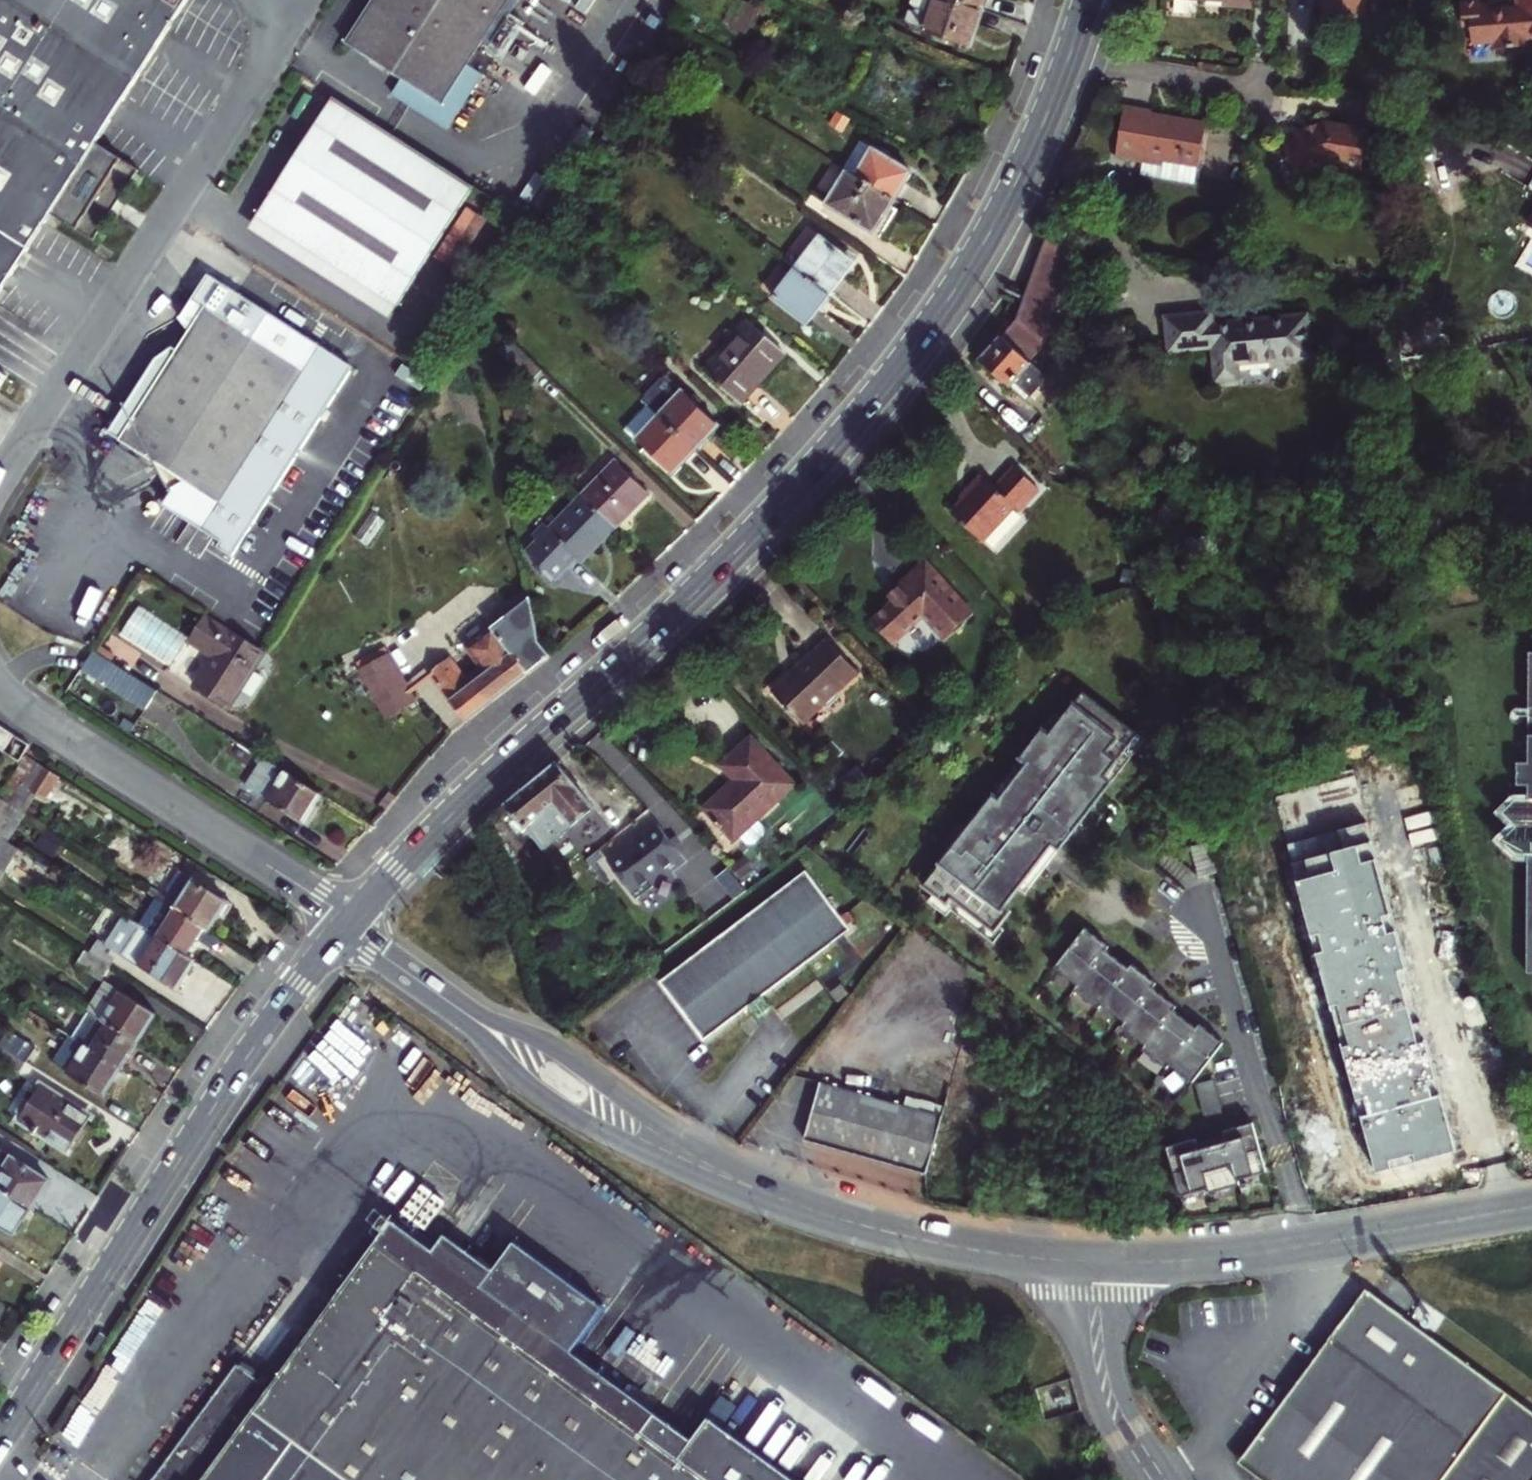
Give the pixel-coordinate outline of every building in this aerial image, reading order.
[(49,224),(56,213),(98,240),(113,217),(119,206),(124,200),(143,169),(102,142),(193,0),(0,0),(0,300),(49,224)] [(345,45),(403,80),(394,94),(450,128),(485,68),(473,60),(488,36),(495,40),(520,0),(373,0),(345,45)] [(718,22),(732,30),(746,5),(737,0),(730,0),(718,22)] [(949,39),(954,22),(960,3),(950,0),(912,0),(910,8),(898,4),(889,6),(886,14),(893,20),(903,23),(902,25),(949,39)] [(1355,0),(1311,0),(1310,10),(1354,14),(1355,0)] [(1511,28),(1529,27),(1529,21),(1531,20),(1531,0),(1505,0),(1505,4),(1492,4),(1492,0),(1451,0),(1452,15),(1460,15),(1460,33),(1475,33),(1474,24),(1482,24),(1482,39),(1511,38),(1511,28)] [(476,187),(335,98),(266,206),(408,295),(476,187)] [(1135,114),(1136,108),(1109,105),(1102,156),(1128,160),(1126,171),(1183,179),(1185,163),(1187,164),(1193,120),(1160,115),(1160,118),(1148,116),(1135,114)] [(1349,136),(1306,128),(1295,132),(1263,143),(1277,184),(1315,170),(1342,175),(1349,136)] [(837,170),(845,175),(861,148),(853,143),(837,170)] [(892,186),(900,173),(861,148),(845,175),(884,199),(892,186)] [(816,204),(863,233),(873,216),(884,199),(845,175),(837,170),(816,204)] [(408,295),(266,206),(259,218),(401,308),(408,295)] [(468,207),(456,235),(477,244),(489,216),(468,207)] [(1030,340),(1064,248),(1035,234),(1004,318),(986,339),(970,357),(1016,400),(1036,375),(1019,359),(1033,343),(1030,340)] [(811,238),(788,268),(822,294),(835,277),(845,264),(811,238)] [(767,296),(801,322),(812,308),(822,294),(788,268),(767,296)] [(188,337),(155,389),(137,417),(123,439),(159,462),(176,491),(168,504),(225,542),(223,547),(236,556),(356,366),(212,274),(184,318),(188,337)] [(1202,308),(1201,296),(1155,300),(1159,337),(1200,333),(1203,366),(1226,364),(1225,348),(1300,341),(1296,300),(1202,308)] [(752,373),(773,349),(740,319),(696,368),(729,399),(752,373)] [(13,372),(0,364),(0,392),(13,372)] [(640,404),(650,414),(686,448),(698,435),(709,423),(654,373),(632,397),(640,404)] [(130,402),(137,417),(155,389),(130,402)] [(686,448),(650,414),(640,404),(617,429),(664,473),(675,461),(686,448)] [(993,452),(972,473),(961,462),(949,474),(928,497),(959,526),(991,492),(996,496),(1017,474),(993,452)] [(637,491),(604,457),(573,487),(606,522),(622,506),(637,491)] [(568,552),(571,556),(587,540),(606,522),(573,487),(529,530),(557,562),(568,552)] [(519,541),(547,571),(557,562),(529,530),(519,540),(519,541)] [(933,638),(965,608),(915,555),(887,582),(888,584),(882,590),(876,595),(879,599),(859,617),(885,644),(914,617),(933,638)] [(467,720),(554,652),(543,587),(466,647),(477,661),(461,674),(448,659),(430,673),(467,720)] [(174,666),(191,639),(192,637),(142,604),(123,633),(174,666)] [(230,708),(267,651),(208,613),(192,637),(191,639),(225,661),(205,691),(230,708)] [(816,697),(825,688),(825,682),(845,663),(814,631),(784,660),(759,684),(790,716),(810,697),(816,697)] [(1511,641),(1511,753),(1499,753),(1499,777),(1511,777),(1511,789),(1501,789),(1483,802),(1499,817),(1486,828),(1500,843),(1511,843),(1511,960),(1525,960),(1531,967),(1531,966),(1531,641),(1511,641)] [(387,649),(358,663),(386,716),(415,701),(387,649)] [(153,696),(157,689),(95,650),(84,668),(146,707),(153,696)] [(1131,729),(1077,685),(1044,728),(1037,723),(917,878),(942,898),(947,893),(991,926),(1006,906),(1000,900),(1048,838),(1054,844),(1105,776),(1099,771),(1131,729)] [(165,704),(170,697),(157,689),(153,696),(165,704)] [(4,752),(20,762),(31,745),(0,726),(0,749),(4,752)] [(787,779),(748,728),(714,755),(726,770),(715,779),(694,795),(722,830),(729,824),(736,834),(742,834),(753,825),(754,820),(747,810),(787,779)] [(324,793),(233,737),(225,750),(278,784),(269,798),(305,821),(324,793)] [(9,802),(25,813),(37,794),(45,799),(60,776),(28,755),(1,797),(9,802)] [(599,808),(562,764),(537,785),(513,806),(551,849),(599,808)] [(1364,1177),(1378,1175),(1440,1163),(1418,1083),(1424,1081),(1342,767),(1262,789),(1364,1177)] [(0,798),(0,836),(7,841),(25,813),(9,802),(1,797),(0,798)] [(1415,867),(1446,862),(1436,801),(1405,807),(1415,867)] [(644,883),(640,877),(672,853),(665,843),(671,838),(667,832),(661,837),(648,820),(598,858),(627,896),(644,883)] [(1194,827),(1177,831),(1186,862),(1202,857),(1194,827)] [(21,850),(7,841),(0,836),(0,883),(21,850)] [(716,859),(699,841),(689,850),(707,869),(716,859)] [(845,922),(800,864),(655,977),(700,1035),(751,996),(845,922)] [(164,896),(152,889),(149,893),(159,899),(204,928),(208,931),(219,915),(224,918),(233,905),(180,871),(164,896)] [(186,956),(204,928),(159,899),(141,927),(186,956)] [(186,956),(141,927),(125,916),(105,945),(176,990),(195,962),(186,956)] [(1105,941),(1080,922),(1050,962),(1073,980),(1070,984),(1095,1004),(1098,1000),(1120,1017),(1118,1021),(1141,1039),(1139,1043),(1163,1062),(1166,1058),(1189,1075),(1219,1036),(1195,1018),(1192,1021),(1169,1004),(1172,1000),(1149,982),(1152,977),(1127,958),(1124,962),(1102,945),(1105,941)] [(112,967),(86,950),(77,964),(103,980),(112,967)] [(91,1012),(139,1042),(158,1013),(110,984),(91,1012)] [(122,1069),(139,1042),(91,1012),(90,1011),(73,1037),(122,1069)] [(36,1047),(10,1029),(1,1042),(28,1060),(36,1047)] [(122,1069),(73,1037),(72,1036),(55,1061),(69,1070),(67,1073),(104,1096),(122,1069)] [(28,1060),(1,1042),(0,1042),(0,1058),(21,1072),(28,1060)] [(1210,1069),(1193,1075),(1204,1105),(1220,1099),(1210,1069)] [(921,1164),(936,1106),(813,1074),(798,1132),(856,1147),(921,1164)] [(20,1118),(69,1150),(90,1118),(41,1086),(29,1104),(24,1101),(19,1110),(23,1113),(20,1118)] [(1183,1125),(1156,1134),(1172,1183),(1199,1174),(1201,1178),(1229,1168),(1228,1164),(1255,1155),(1239,1107),(1210,1116),(1212,1120),(1185,1129),(1183,1125)] [(33,1206),(50,1180),(0,1147),(0,1185),(33,1206)] [(33,1206),(0,1185),(0,1224),(14,1234),(33,1206)] [(703,1416),(687,1438),(568,1352),(600,1307),(508,1241),(487,1270),(439,1235),(428,1251),(386,1221),(346,1275),(323,1307),(262,1391),(231,1368),(151,1479),(792,1479),(703,1416)] [(340,1270),(317,1302),(323,1307),(346,1275),(340,1270)] [(1499,1393),(1359,1289),(1248,1439),(1251,1476),(1257,1479),(1531,1479),(1531,1418),(1499,1393)] [(1232,1461),(1251,1476),(1248,1439),(1232,1461)]
